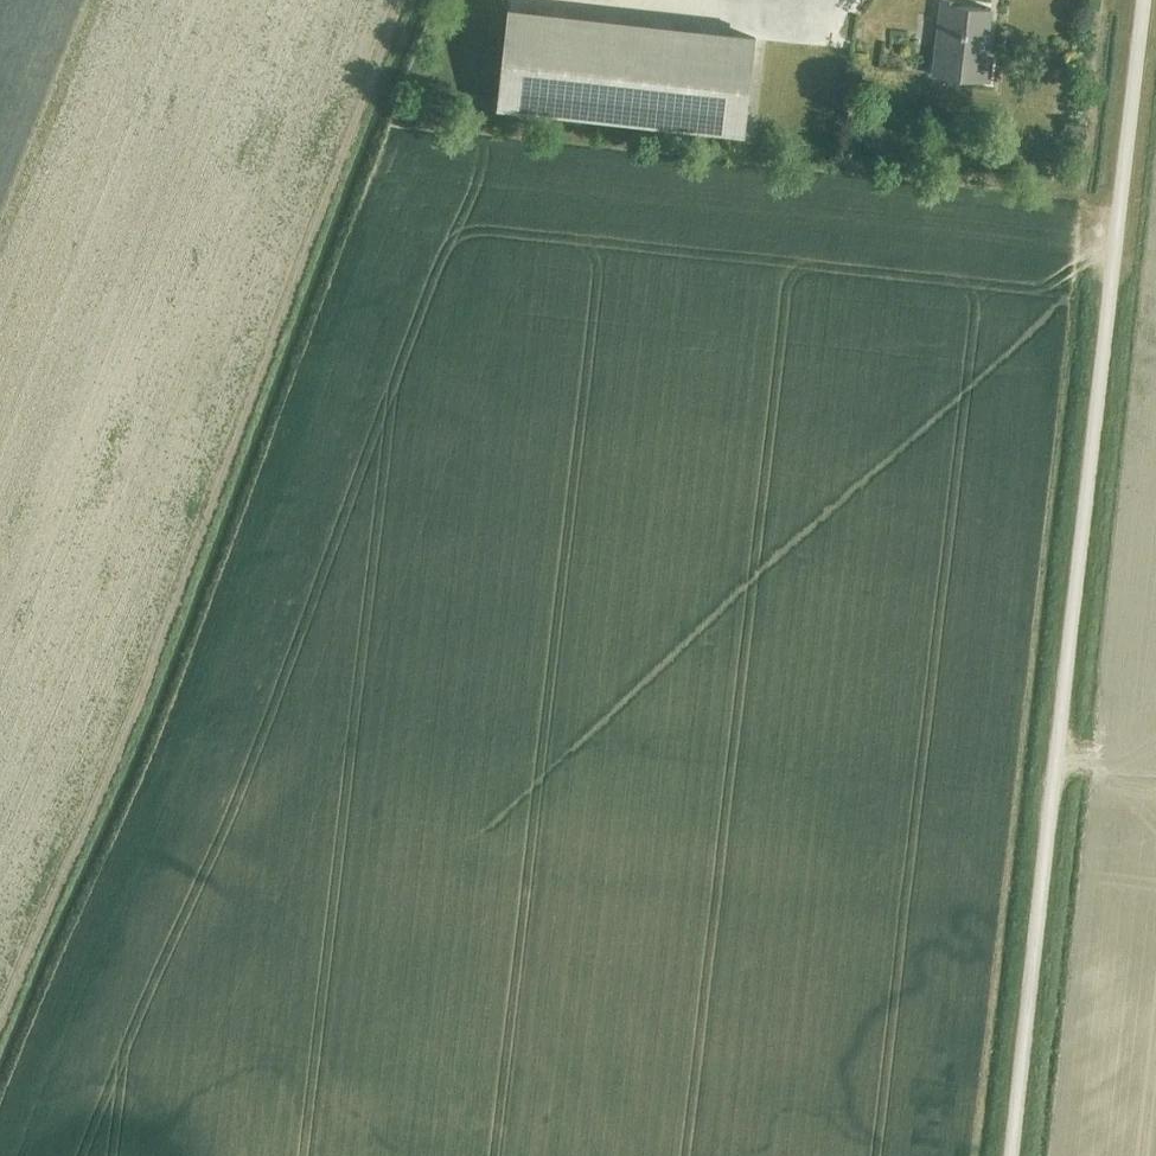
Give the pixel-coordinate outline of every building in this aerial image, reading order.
[(933,74),(989,81),(992,59),(985,59),(991,7),(959,3),(959,0),(942,0),(933,74)] [(745,127),(755,40),(508,12),(499,99),(745,127)]
